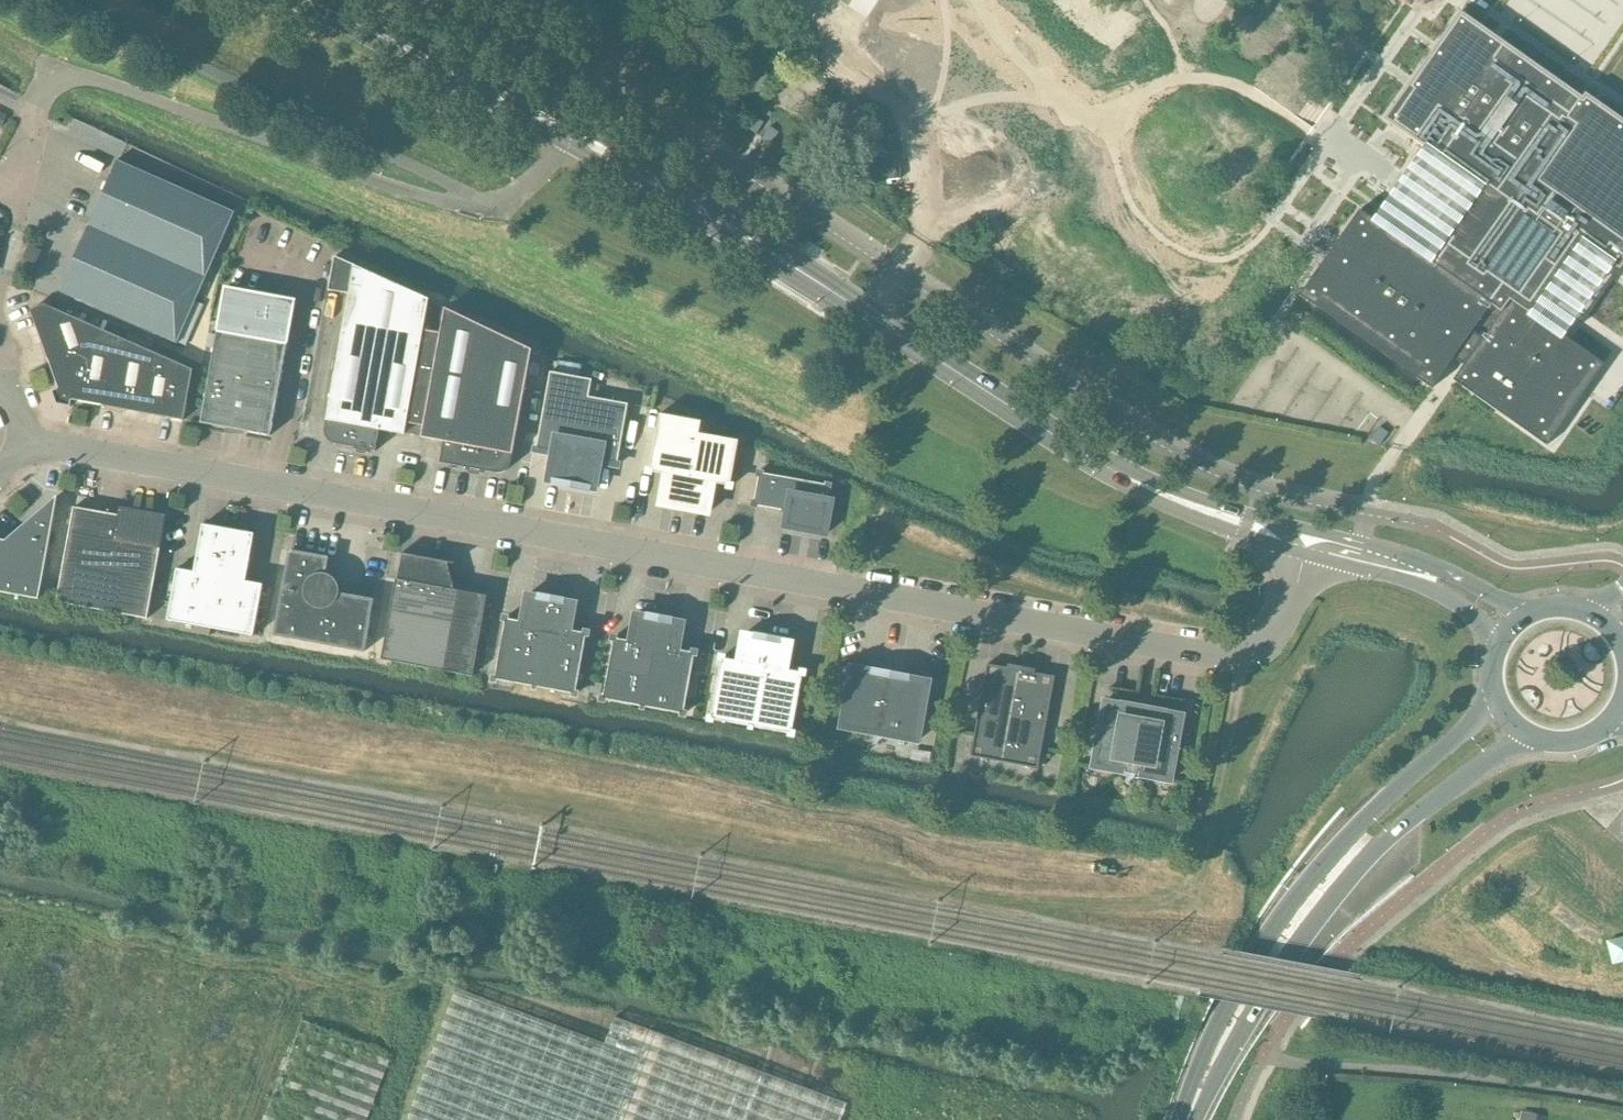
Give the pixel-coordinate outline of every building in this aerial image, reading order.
[(1300,295),(1301,296),(1361,339),(1432,388),(1454,358),(1456,360),(1464,365),(1453,380),(1547,446),(1548,444),(1550,441),(1585,392),(1604,364),(1564,336),(1539,318),(1565,282),(1589,248),(1614,265),(1620,270),(1622,266),(1622,119),(1585,92),(1582,97),(1531,61),(1460,12),(1459,13),(1414,77),(1385,118),(1425,146),(1476,182),(1475,184),(1459,207),(1451,201),(1446,209),(1442,214),(1439,218),(1433,227),(1441,232),(1425,254),(1426,254),(1425,256),(1374,220),(1360,210),(1302,292),(1300,295)] [(1394,190),(1374,220),(1425,256),(1426,254),(1425,254),(1441,232),(1433,227),(1439,218),(1442,214),(1446,209),(1451,201),(1459,207),(1475,184),(1476,182),(1425,146),(1394,190)] [(118,160),(92,219),(135,238),(104,311),(177,343),(177,342),(186,346),(204,305),(195,302),(235,212),(118,160)] [(92,219),(60,291),(104,311),(135,238),(92,219)] [(33,267),(41,251),(30,246),(23,262),(33,267)] [(1564,336),(1614,265),(1589,248),(1539,318),(1564,336)] [(327,420),(327,419),(326,422),(327,422),(325,430),(325,432),(326,435),(327,437),(328,439),(330,441),(333,442),(335,443),(349,446),(355,447),(354,450),(356,450),(357,447),(368,449),(368,452),(370,452),(370,450),(376,451),(380,429),(405,433),(407,423),(415,424),(435,317),(426,315),(429,299),(355,265),(355,266),(335,258),(329,291),(350,294),(327,420)] [(218,330),(201,422),(271,435),(287,343),(295,300),(226,287),(218,330)] [(45,305),(31,309),(48,357),(47,357),(48,359),(49,358),(59,388),(53,391),(53,392),(54,392),(58,403),(69,405),(69,406),(71,406),(72,399),(104,405),(103,406),(105,406),(105,405),(184,419),(193,369),(45,305)] [(422,437),(444,441),(440,463),(467,467),(466,470),(468,470),(468,467),(481,470),(481,472),(483,473),(483,470),(497,472),(500,473),(502,472),(504,472),(506,470),(508,469),(510,467),(511,465),(511,463),(532,349),(446,308),(446,309),(444,318),(435,317),(415,424),(424,426),(422,437)] [(601,462),(618,465),(628,403),(589,396),(592,379),(551,371),(537,446),(536,446),(536,450),(553,453),(548,481),(553,481),(552,484),(590,491),(591,488),(596,489),(601,462)] [(714,483),(731,486),(732,482),(731,482),(739,440),(700,433),(702,421),(660,413),(650,467),(649,471),(666,474),(661,504),(708,513),(714,483)] [(1380,427),(1372,439),(1380,445),(1388,433),(1380,427)] [(782,510),(788,511),(785,526),(826,534),(833,500),(827,499),(829,489),(830,490),(831,484),(826,483),(825,484),(764,473),(764,472),(759,471),(758,476),(759,476),(754,500),(753,505),(758,506),(758,505),(782,510)] [(45,506),(6,539),(0,538),(0,591),(40,599),(56,509),(58,495),(54,498),(45,506)] [(148,618),(167,514),(152,512),(151,520),(74,506),(57,602),(148,618)] [(194,571),(220,576),(229,528),(203,523),(194,571)] [(229,528),(220,576),(246,581),(255,533),(229,528)] [(882,550),(875,548),(873,554),(880,556),(882,550)] [(374,599),(334,592),(325,578),(329,557),(290,550),(287,570),(286,570),(286,571),(275,635),(365,651),(371,620),(370,620),(374,599)] [(487,595),(455,589),(448,562),(451,563),(452,562),(401,552),(401,554),(403,554),(398,579),(396,578),(382,659),(473,675),(487,595)] [(220,576),(194,571),(177,568),(168,620),(211,628),(220,576)] [(220,576),(211,628),(254,636),(263,584),(246,581),(220,576)] [(576,694),(577,690),(586,636),(587,636),(588,632),(571,629),(575,603),(564,601),(565,597),(539,593),(538,596),(527,594),(523,620),(505,617),(505,621),(496,675),(495,675),(494,679),(498,680),(499,679),(533,686),(538,687),(572,693),(576,694)] [(655,644),(660,615),(647,612),(647,616),(636,614),(631,640),(614,637),(613,641),(614,641),(609,668),(649,675),(655,644)] [(660,615),(655,644),(679,649),(683,622),(673,620),(673,617),(660,615)] [(739,660),(763,664),(787,668),(792,642),(781,640),(781,637),(755,632),(755,635),(744,633),(739,660)] [(696,652),(679,649),(655,644),(649,675),(609,668),(604,695),(603,695),(602,699),(607,700),(607,699),(641,705),(641,706),(646,707),(646,706),(681,712),(680,713),(685,714),(685,710),(685,709),(695,656),(696,652)] [(763,664),(739,660),(722,656),(721,661),(722,661),(717,688),(737,691),(757,695),(763,664)] [(755,710),(752,726),(754,727),(754,726),(789,732),(788,733),(793,734),(794,729),(793,729),(803,676),(804,671),(787,668),(763,664),(757,695),(755,710)] [(1055,676),(1030,671),(1030,672),(1013,669),(1013,668),(988,664),(971,756),(1038,768),(1055,676)] [(842,727),(880,734),(892,671),(873,668),(872,670),(853,667),(842,727)] [(892,671),(880,734),(919,741),(929,681),(910,677),(911,674),(892,671)] [(592,682),(590,692),(600,694),(602,684),(592,682)] [(752,726),(755,710),(735,707),(737,691),(717,688),(712,715),(711,714),(711,719),(715,719),(749,725),(749,726),(752,726)] [(755,710),(757,695),(737,691),(735,707),(755,710)] [(1132,773),(1144,707),(1123,704),(1105,701),(1093,766),(1132,773)] [(1144,707),(1132,773),(1171,780),(1183,715),(1164,712),(1165,711),(1144,707)] [(914,751),(912,762),(929,765),(931,754),(914,751)] [(1047,764),(1045,776),(1056,778),(1058,765),(1047,764)] [(1606,944),(1609,956),(1612,968),(1622,965),(1622,938),(1621,939),(1606,944)] [(848,1102),(616,1016),(606,1042),(458,987),(408,1119),(841,1119),(848,1102)] [(302,1021),(264,1119),(368,1119),(392,1055),(302,1021)] [(1538,1114),(1523,1111),(1521,1119),(1537,1119),(1538,1114)]
